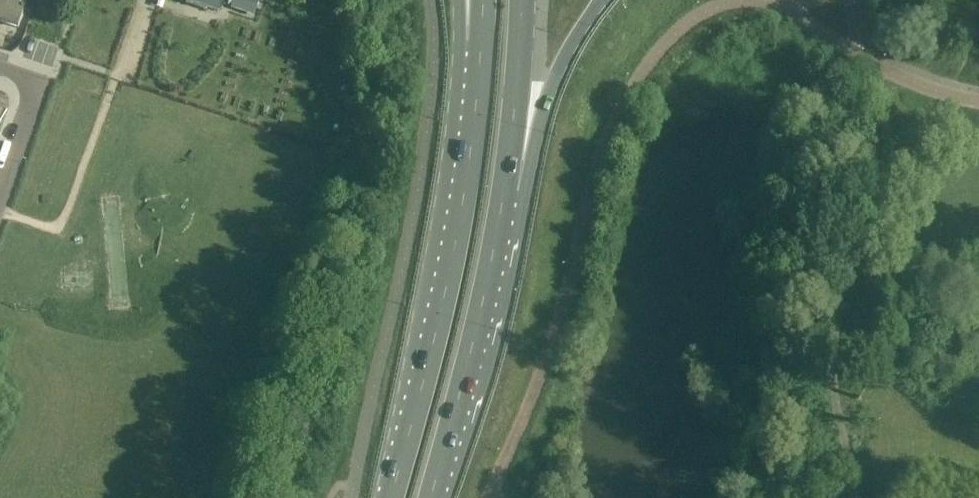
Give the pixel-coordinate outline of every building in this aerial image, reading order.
[(0,19),(0,23),(17,29),(27,0),(7,0),(0,19)] [(206,6),(217,10),(221,0),(208,0),(206,6)] [(261,0),(236,0),(231,12),(254,20),(261,0)] [(951,327),(952,321),(952,319),(940,317),(939,326),(951,327)]
